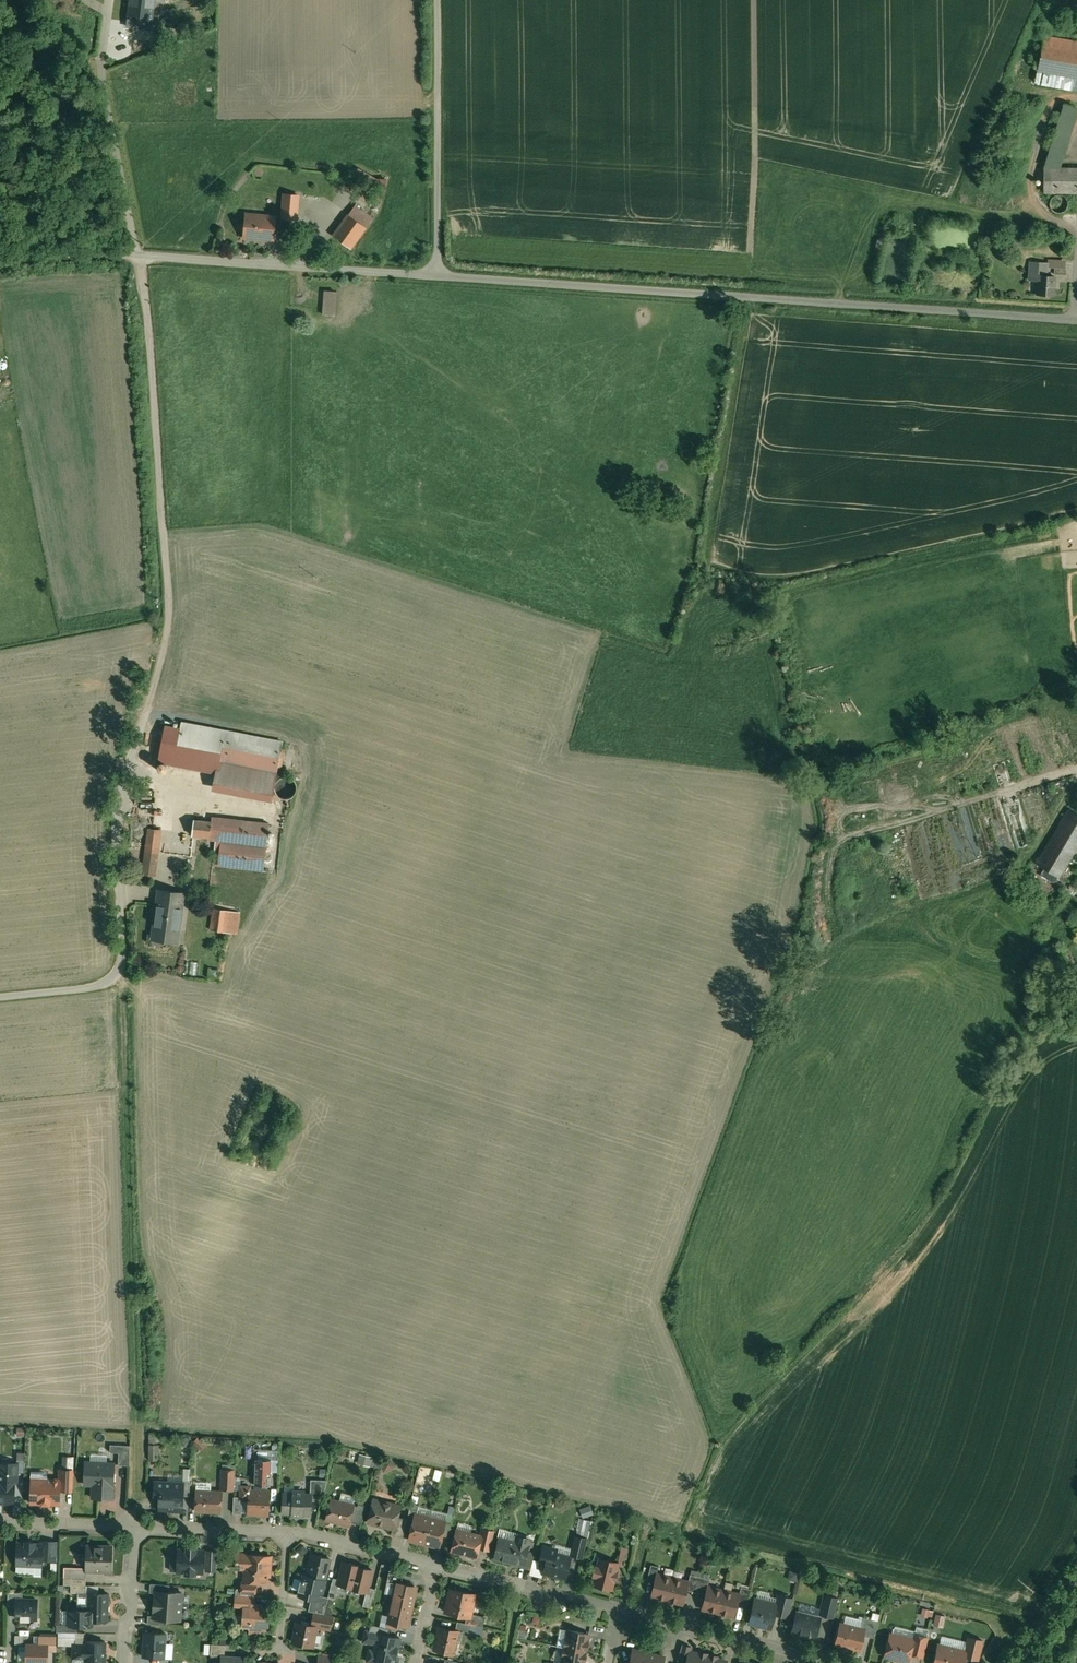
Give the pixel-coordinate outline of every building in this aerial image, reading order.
[(128,15),(153,18),(155,0),(130,0),(128,15)] [(1043,35),(1037,70),(1076,77),(1076,41),(1043,35)] [(1064,104),(1044,166),(1060,167),(1076,112),(1076,108),(1064,104)] [(1043,168),(1043,191),(1076,192),(1076,169),(1043,168)] [(298,195),(284,194),(282,217),(296,219),(298,195)] [(1061,195),(1060,194),(1058,194),(1057,194),(1056,195),(1054,195),(1053,196),(1052,197),(1051,199),(1050,200),(1049,202),(1049,203),(1050,205),(1050,206),(1050,207),(1051,208),(1051,209),(1052,210),(1053,211),(1055,212),(1057,212),(1059,212),(1061,212),(1063,211),(1065,210),(1066,209),(1067,208),(1067,206),(1068,205),(1068,203),(1067,201),(1067,200),(1066,198),(1065,197),(1064,196),(1063,195),(1061,195)] [(275,216),(246,214),(244,237),(273,240),(275,216)] [(366,227),(348,214),(333,235),(350,248),(366,227)] [(1047,262),(1030,261),(1029,269),(1030,269),(1029,279),(1038,280),(1037,293),(1036,293),(1036,294),(1053,295),(1053,294),(1052,294),(1054,277),(1055,277),(1055,276),(1046,275),(1047,262)] [(337,292),(324,291),(323,314),(335,315),(337,292)] [(271,800),(282,741),(181,723),(179,738),(164,735),(159,759),(216,770),(213,790),(271,800)] [(278,777),(278,796),(297,796),(297,777),(278,777)] [(1035,863),(1059,877),(1076,847),(1076,814),(1068,808),(1035,863)] [(267,822),(213,816),(212,822),(210,836),(210,839),(265,846),(267,822)] [(193,834),(210,836),(212,822),(195,820),(193,834)] [(266,848),(220,842),(217,865),(263,871),(266,848)] [(158,852),(145,850),(142,874),(155,875),(158,852)] [(170,892),(159,890),(157,905),(158,905),(157,919),(155,918),(153,935),(164,936),(163,939),(176,941),(178,923),(181,924),(182,913),(179,913),(182,892),(170,891),(170,892)] [(228,910),(214,908),(211,929),(225,931),(228,910)] [(130,1445),(110,1444),(110,1452),(119,1452),(118,1464),(130,1465),(130,1445)] [(75,1466),(75,1455),(63,1455),(64,1467),(75,1466)] [(271,1460),(255,1459),(254,1485),(269,1485),(270,1485),(271,1460)] [(391,1460),(381,1464),(384,1472),(394,1467),(391,1460)] [(14,1480),(17,1481),(18,1463),(0,1462),(0,1480),(14,1480)] [(115,1463),(85,1462),(84,1481),(93,1481),(92,1498),(112,1499),(112,1485),(114,1485),(115,1463)] [(74,1470),(60,1469),(59,1479),(60,1479),(60,1490),(73,1490),(74,1470)] [(235,1470),(222,1469),(221,1489),(234,1490),(235,1470)] [(59,1479),(46,1479),(45,1480),(43,1480),(44,1471),(31,1471),(31,1479),(32,1480),(31,1502),(40,1503),(41,1504),(49,1505),(50,1503),(59,1503),(60,1490),(60,1479),(59,1479)] [(327,1480),(311,1479),(310,1495),(311,1495),(310,1499),(322,1499),(327,1480)] [(13,1503),(14,1481),(14,1480),(0,1480),(0,1502),(13,1503)] [(166,1482),(155,1482),(154,1497),(160,1498),(159,1509),(182,1510),(183,1495),(183,1494),(182,1494),(166,1493),(166,1482)] [(250,1486),(241,1485),(240,1497),(240,1500),(242,1500),(249,1500),(248,1513),(268,1514),(269,1491),(268,1491),(254,1491),(253,1491),(253,1490),(250,1490),(250,1486)] [(222,1492),(196,1491),(195,1509),(197,1511),(203,1511),(206,1509),(221,1510),(222,1492)] [(303,1492),(294,1491),(294,1494),(284,1493),(283,1512),(293,1512),(293,1515),(302,1516),(302,1513),(310,1513),(310,1499),(311,1495),(310,1495),(303,1494),(303,1492)] [(240,1497),(234,1496),(233,1513),(242,1513),(242,1500),(240,1500),(240,1497)] [(353,1505),(331,1499),(326,1519),(349,1525),(353,1505)] [(400,1505),(374,1499),(368,1522),(393,1528),(394,1528),(397,1516),(400,1505)] [(584,1517),(595,1513),(592,1504),(581,1508),(584,1517)] [(417,1510),(410,1508),(408,1516),(414,1518),(415,1514),(416,1514),(417,1510)] [(416,1514),(415,1514),(414,1518),(411,1529),(409,1540),(424,1543),(430,1518),(416,1514)] [(407,1519),(397,1516),(394,1528),(393,1528),(392,1531),(403,1534),(405,1527),(407,1519)] [(414,1518),(408,1516),(407,1519),(405,1527),(411,1529),(414,1518)] [(445,1521),(430,1518),(424,1543),(439,1547),(445,1521)] [(495,1531),(482,1528),(481,1536),(479,1547),(490,1550),(495,1531)] [(481,1536),(457,1530),(452,1550),(476,1556),(479,1547),(481,1536)] [(587,1539),(575,1535),(570,1555),(583,1558),(587,1539)] [(515,1541),(500,1537),(495,1558),(523,1565),(527,1550),(529,1540),(516,1536),(515,1541)] [(44,1542),(17,1541),(16,1567),(44,1567),(44,1562),(44,1542)] [(58,1542),(44,1542),(44,1562),(58,1562),(58,1542)] [(113,1546),(87,1546),(86,1569),(113,1570),(113,1546)] [(187,1548),(186,1550),(178,1550),(177,1571),(185,1571),(185,1574),(194,1574),(194,1572),(202,1572),(203,1551),(195,1550),(195,1548),(187,1548)] [(535,1552),(527,1550),(523,1565),(522,1568),(530,1570),(535,1552)] [(217,1551),(207,1551),(206,1570),(216,1571),(217,1551)] [(570,1557),(548,1552),(543,1572),(565,1577),(570,1557)] [(271,1556),(237,1554),(236,1565),(245,1565),(244,1580),(244,1581),(256,1582),(264,1583),(265,1573),(269,1573),(271,1556)] [(330,1559),(312,1554),(307,1576),(304,1575),(303,1579),(301,1579),(298,1590),(300,1591),(299,1595),(311,1598),(317,1600),(318,1595),(319,1592),(322,1593),(330,1559)] [(617,1563),(600,1559),(598,1567),(595,1567),(593,1575),(596,1576),(593,1584),(611,1589),(613,1580),(614,1580),(616,1572),(615,1572),(617,1563)] [(358,1566),(343,1562),(339,1579),(338,1584),(339,1584),(350,1587),(350,1588),(352,1589),(358,1566)] [(658,1566),(651,1565),(647,1581),(654,1582),(656,1574),(658,1566)] [(372,1570),(364,1568),(364,1570),(361,1569),(360,1567),(360,1566),(358,1566),(352,1589),(366,1592),(367,1592),(368,1587),(372,1570)] [(404,1569),(390,1566),(387,1581),(396,1583),(400,1584),(404,1569)] [(792,1571),(790,1579),(797,1580),(799,1572),(792,1571)] [(672,1578),(656,1574),(654,1582),(651,1596),(667,1600),(672,1578)] [(699,1577),(690,1574),(688,1582),(686,1590),(696,1592),(699,1577)] [(86,1578),(71,1577),(71,1585),(86,1585),(86,1578)] [(709,1579),(699,1577),(696,1592),(705,1595),(707,1586),(709,1579)] [(339,1579),(333,1578),(329,1596),(328,1597),(335,1598),(339,1584),(338,1584),(339,1579)] [(688,1582),(672,1578),(667,1600),(683,1604),(686,1590),(688,1582)] [(256,1582),(244,1581),(244,1580),(242,1580),(241,1594),(255,1595),(256,1582)] [(400,1584),(396,1583),(388,1621),(398,1624),(407,1626),(416,1587),(400,1584)] [(170,1585),(150,1584),(149,1592),(155,1593),(155,1591),(169,1592),(170,1585)] [(86,1585),(71,1585),(70,1593),(86,1593),(86,1585)] [(723,1590),(707,1586),(705,1595),(702,1608),(718,1612),(723,1590)] [(374,1589),(368,1587),(367,1592),(366,1592),(363,1606),(370,1608),(374,1589)] [(750,1589),(741,1587),(739,1594),(737,1603),(746,1605),(750,1589)] [(475,1594),(451,1589),(445,1612),(466,1616),(470,1617),(471,1613),(475,1594)] [(739,1594),(723,1590),(718,1612),(734,1616),(737,1603),(739,1594)] [(169,1592),(155,1591),(155,1593),(154,1604),(181,1606),(182,1593),(169,1592)] [(108,1593),(88,1593),(87,1610),(87,1621),(93,1621),(107,1621),(108,1593)] [(241,1594),(236,1594),(235,1606),(243,1606),(242,1626),(249,1627),(249,1634),(260,1635),(260,1629),(268,1630),(269,1609),(258,1608),(258,1604),(254,1604),(255,1595),(241,1594)] [(793,1598),(778,1594),(775,1604),(776,1604),(774,1614),(788,1617),(793,1598)] [(314,1612),(324,1614),(328,1598),(318,1595),(317,1600),(311,1598),(309,1610),(314,1612)] [(838,1598),(824,1595),(820,1614),(833,1617),(838,1598)] [(16,1599),(16,1616),(21,1616),(21,1622),(38,1622),(38,1599),(16,1599)] [(775,1604),(755,1599),(749,1622),(770,1627),(774,1614),(776,1604),(775,1604)] [(181,1606),(154,1604),(153,1616),(153,1618),(167,1619),(180,1620),(181,1606)] [(77,1608),(73,1608),(70,1610),(69,1610),(69,1625),(77,1625),(83,1625),(84,1625),(87,1625),(87,1626),(91,1626),(93,1624),(93,1621),(87,1621),(87,1610),(79,1610),(77,1608)] [(929,1610),(923,1608),(920,1619),(926,1621),(929,1610)] [(324,1614),(314,1612),(311,1625),(316,1626),(316,1627),(330,1630),(333,1616),(324,1614)] [(820,1618),(796,1612),(791,1632),(801,1635),(802,1634),(815,1637),(820,1618)] [(485,1617),(471,1613),(470,1617),(466,1616),(465,1623),(471,1624),(483,1627),(485,1617)] [(945,1616),(936,1614),(934,1625),(943,1626),(945,1616)] [(167,1619),(153,1618),(153,1616),(148,1615),(147,1624),(167,1625),(167,1619)] [(877,1620),(863,1617),(860,1628),(864,1629),(863,1635),(873,1637),(877,1620)] [(398,1624),(388,1621),(386,1628),(397,1630),(398,1624)] [(465,1623),(457,1621),(455,1631),(455,1632),(458,1633),(469,1635),(471,1624),(465,1623)] [(311,1625),(297,1623),(293,1642),(312,1646),(316,1627),(316,1626),(311,1625)] [(860,1628),(841,1624),(836,1643),(859,1649),(863,1635),(864,1629),(860,1628)] [(455,1631),(439,1627),(434,1649),(454,1653),(458,1633),(455,1632),(455,1631)] [(316,1647),(323,1648),(326,1630),(319,1629),(316,1647)] [(367,1630),(365,1642),(376,1644),(374,1652),(369,1651),(367,1661),(377,1662),(394,1662),(400,1638),(367,1630)] [(589,1634),(568,1630),(564,1647),(585,1651),(589,1634)] [(166,1643),(167,1634),(143,1631),(141,1657),(164,1659),(165,1658),(166,1643)] [(912,1639),(890,1634),(885,1655),(908,1661),(910,1653),(913,1640),(912,1639)] [(927,1637),(914,1634),(912,1639),(913,1640),(910,1653),(922,1656),(927,1637)] [(56,1638),(39,1637),(38,1645),(49,1645),(49,1650),(55,1651),(56,1638)] [(982,1640),(968,1637),(965,1651),(966,1651),(964,1656),(978,1659),(982,1640)] [(86,1641),(86,1644),(74,1644),(73,1657),(85,1658),(85,1662),(104,1662),(105,1642),(86,1641)] [(173,1644),(166,1643),(165,1658),(172,1658),(173,1644)] [(26,1662),(49,1662),(49,1650),(49,1645),(38,1645),(27,1644),(26,1662)] [(225,1645),(211,1644),(210,1655),(221,1656),(224,1656),(225,1645)] [(691,1647),(682,1645),(678,1659),(686,1662),(689,1651),(690,1651),(691,1647)] [(938,1645),(934,1662),(963,1662),(964,1656),(966,1651),(965,1651),(938,1645)] [(564,1647),(561,1662),(583,1662),(585,1651),(564,1647)] [(633,1649),(629,1662),(646,1662),(648,1653),(633,1649)] [(689,1651),(686,1662),(725,1662),(726,1661),(690,1651),(689,1651)] [(648,1653),(646,1662),(663,1662),(664,1657),(648,1653)] [(318,1655),(317,1662),(332,1662),(332,1658),(318,1655)]
